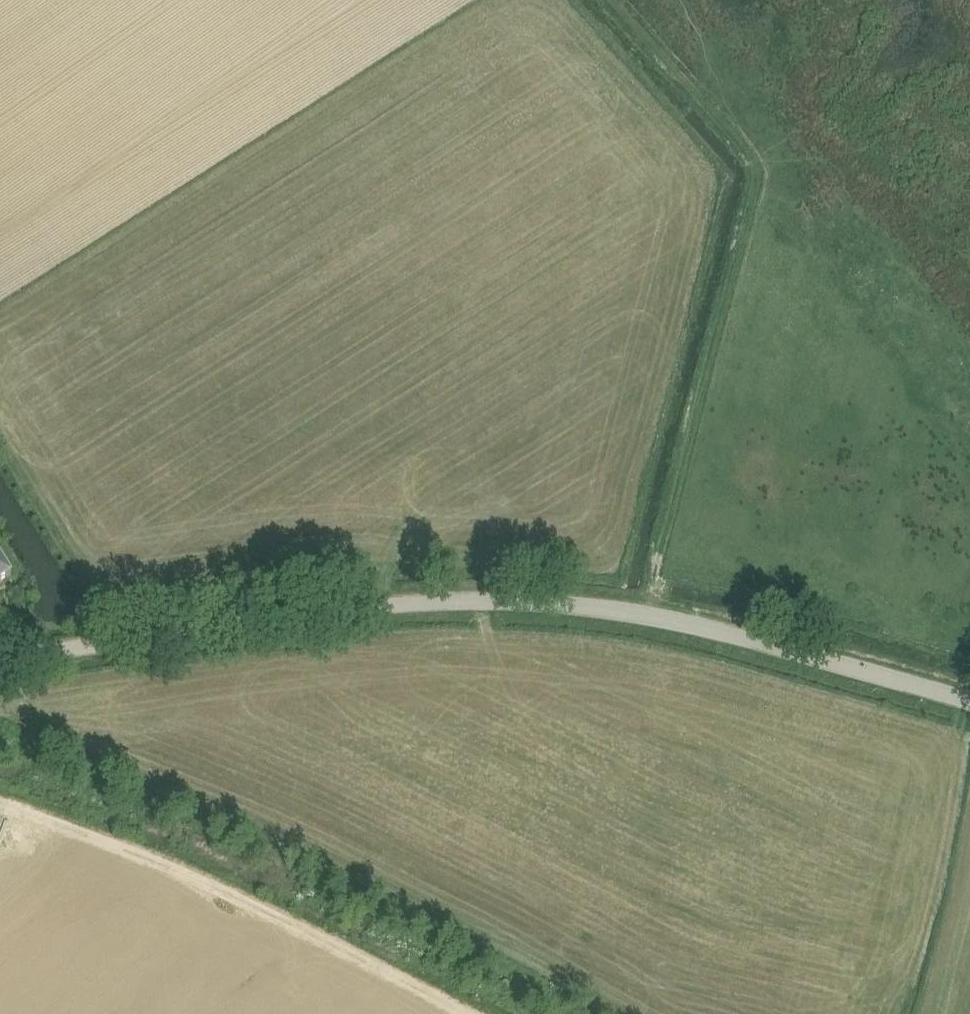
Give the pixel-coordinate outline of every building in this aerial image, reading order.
[(12,575),(0,556),(0,582),(12,575)]
